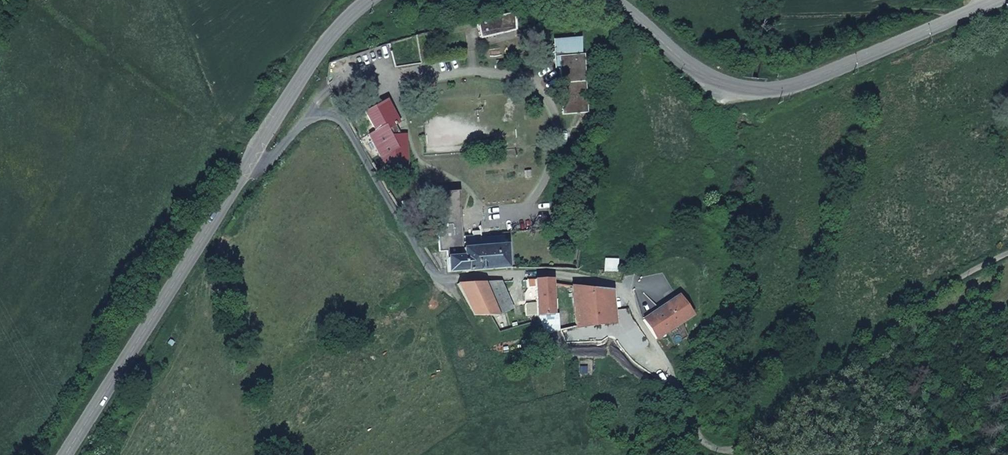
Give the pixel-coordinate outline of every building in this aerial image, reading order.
[(531,6),(477,20),(482,38),(521,27),(533,26),(531,6)] [(561,56),(565,113),(589,112),(585,54),(561,56)] [(400,123),(387,100),(365,112),(376,131),(369,135),(382,158),(384,174),(410,172),(406,136),(402,137),(393,137),(389,130),(396,126),(400,123)] [(402,137),(396,126),(389,130),(393,137),(402,137)] [(434,192),(437,238),(463,236),(459,190),(434,192)] [(506,245),(464,248),(463,236),(437,238),(438,251),(442,250),(446,250),(448,271),(463,270),(463,271),(507,268),(506,245)] [(536,288),(537,303),(527,305),(528,316),(553,314),(552,278),(528,279),(529,288),(536,288)] [(484,282),(498,315),(513,308),(501,281),(484,282)] [(457,284),(474,315),(498,315),(484,282),(457,284)] [(570,285),(576,320),(577,325),(578,327),(616,321),(611,290),(592,288),(570,285)] [(676,296),(644,319),(656,339),(690,316),(676,296)]
